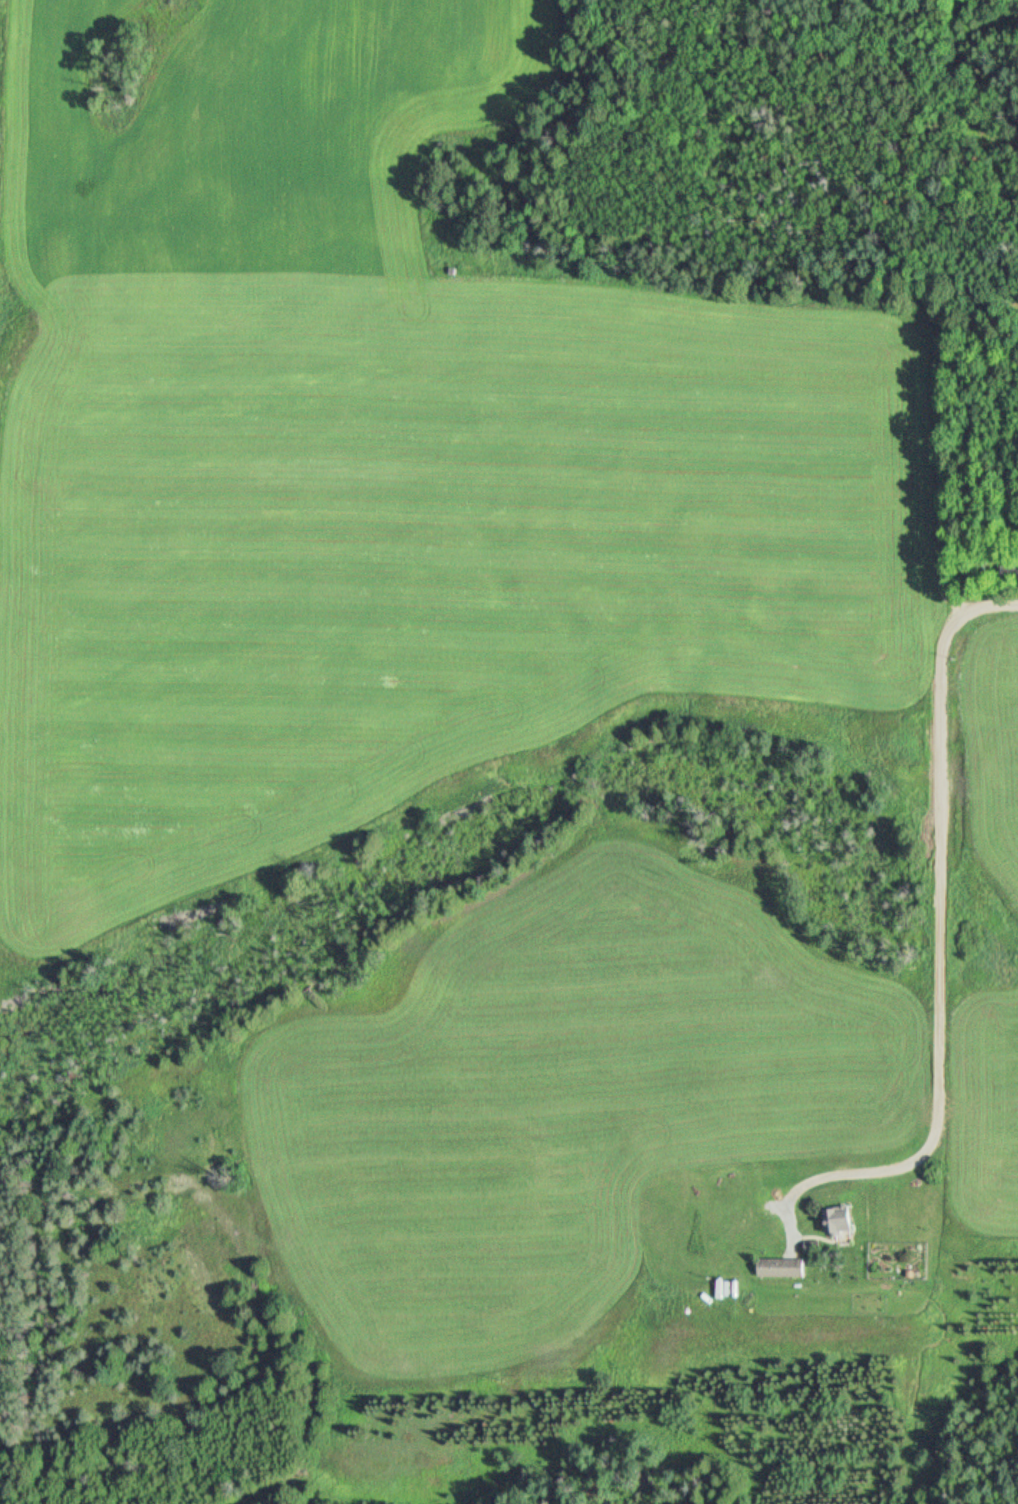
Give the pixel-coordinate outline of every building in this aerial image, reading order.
[(1008,577),(1017,578),(1017,558),(1009,557),(1008,577)] [(832,1206),(834,1228),(860,1225),(858,1203),(832,1206)] [(812,1241),(813,1252),(828,1250),(827,1239),(812,1241)] [(768,1258),(768,1274),(811,1274),(811,1259),(768,1258)]
